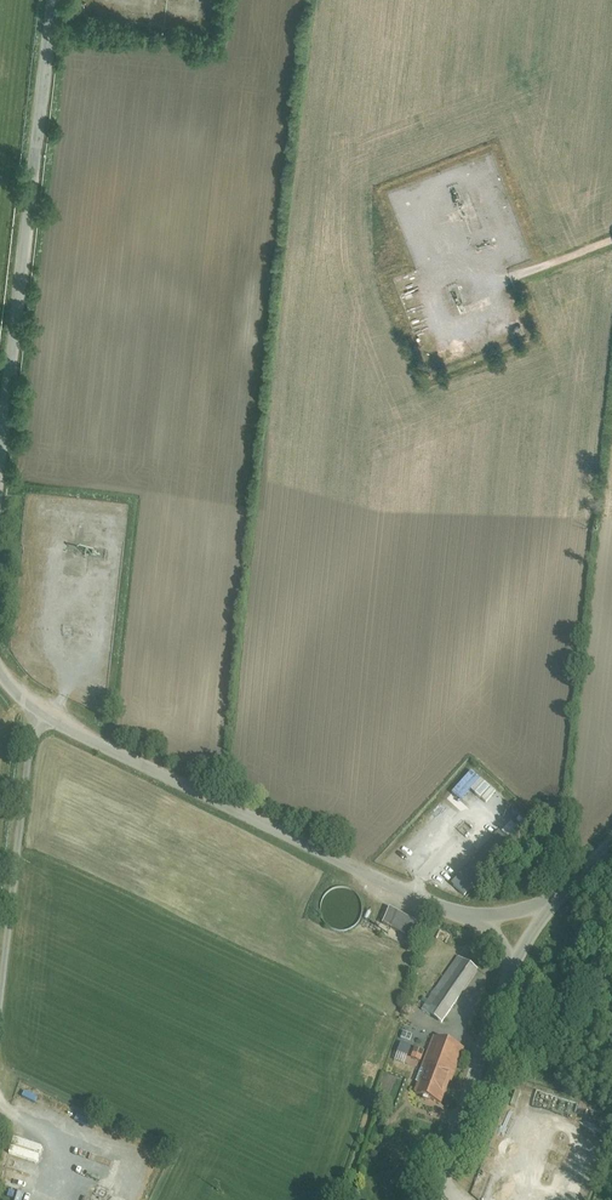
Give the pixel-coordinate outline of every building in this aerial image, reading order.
[(108,714),(108,704),(99,704),(98,713),(108,714)] [(325,901),(323,906),(323,912),(325,918),(329,923),(333,927),(339,929),(345,929),(350,928),(356,925),(360,920),(362,915),(363,909),(362,903),(360,898),(356,894),(350,891),(345,889),(339,890),(333,892),(329,896),(325,901)] [(419,926),(390,911),(383,925),(412,940),(419,926)] [(476,969),(457,957),(424,1008),(442,1020),(476,969)] [(463,1048),(437,1037),(415,1093),(441,1103),(463,1048)]
